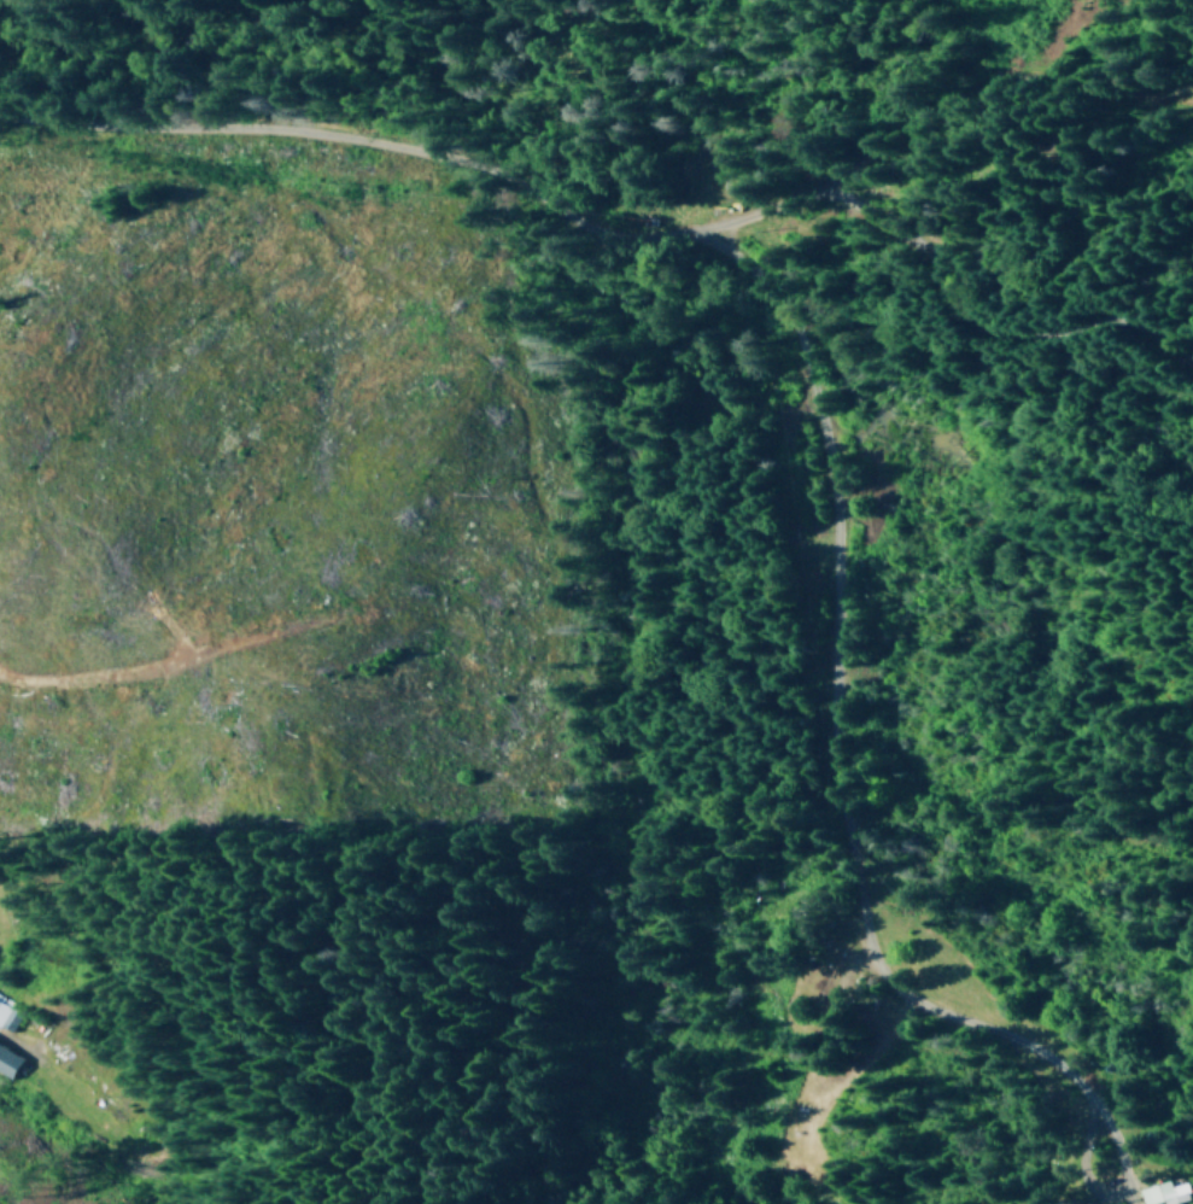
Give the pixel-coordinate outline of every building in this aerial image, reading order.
[(9,1032),(20,1007),(0,997),(0,1027),(9,1032)] [(0,1045),(0,1074),(8,1079),(22,1059),(0,1045)] [(1137,1188),(1141,1202),(1169,1194),(1166,1181),(1137,1188)]
